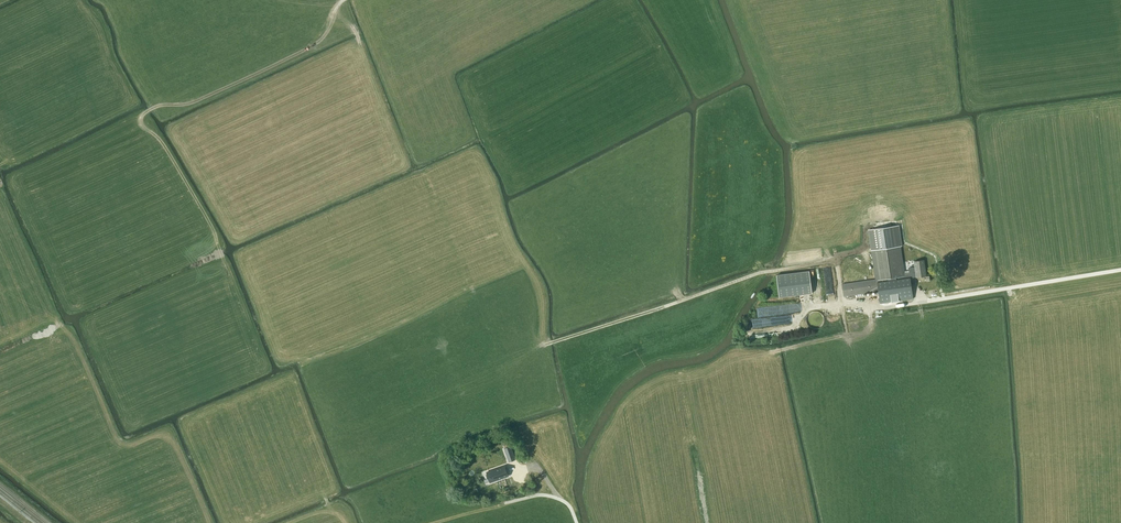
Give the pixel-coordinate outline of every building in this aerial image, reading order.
[(905,273),(901,245),(902,245),(899,225),(868,229),(871,250),(873,249),(877,279),(843,284),(844,295),(879,290),(881,303),(913,298),(910,277),(917,276),(917,277),(926,276),(924,260),(915,261),(916,267),(908,268),(909,272),(905,273)] [(776,275),(779,297),(812,293),(809,271),(776,275)] [(778,315),(753,318),(753,325),(779,322),(778,315)] [(511,446),(505,448),(508,457),(514,454),(511,446)] [(503,466),(487,472),(488,477),(491,476),(493,482),(506,477),(507,477),(503,466)]
